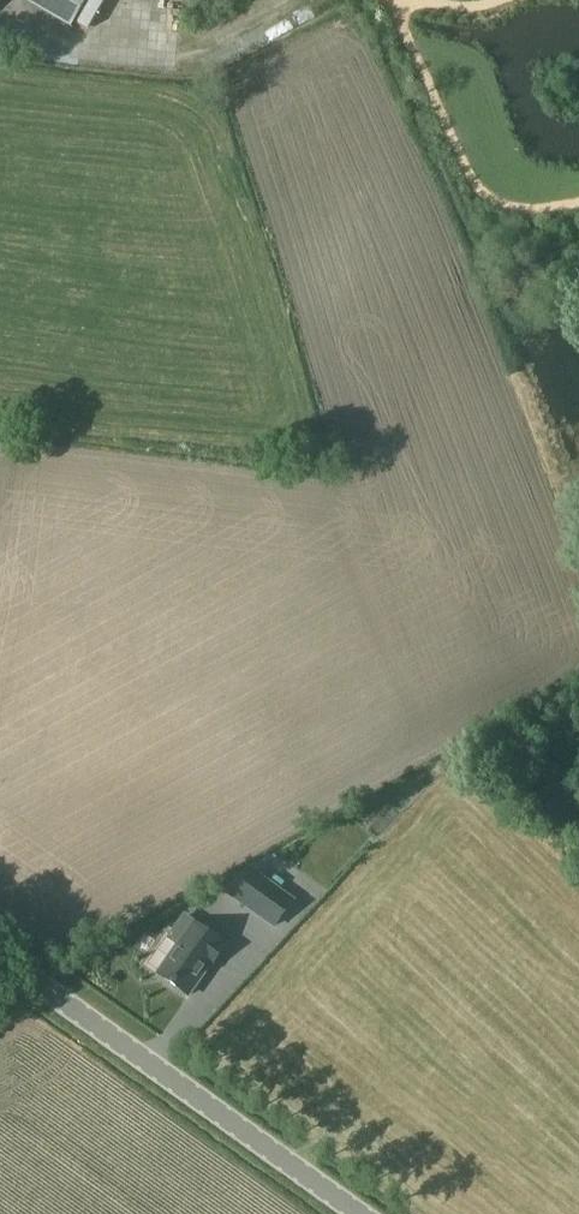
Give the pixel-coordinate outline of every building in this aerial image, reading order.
[(72,24),(86,0),(28,0),(72,24)] [(241,882),(227,898),(259,925),(273,908),(241,882)] [(226,947),(223,945),(185,917),(170,939),(179,945),(158,975),(187,995),(188,996),(210,966),(211,967),(226,947)]
